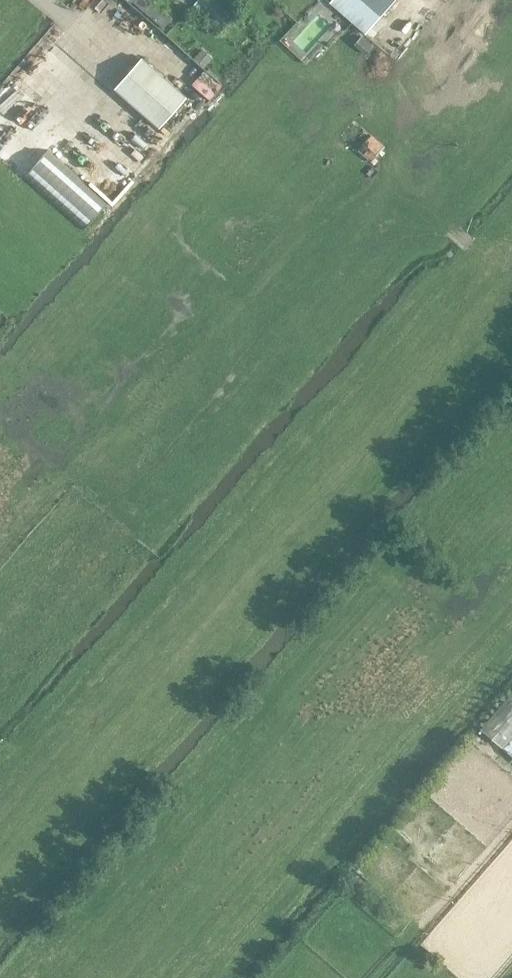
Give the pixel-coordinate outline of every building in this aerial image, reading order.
[(164,26),(173,16),(156,0),(136,0),(164,26)] [(218,0),(197,0),(193,4),(223,31),(237,16),(218,0)] [(380,18),(396,0),(334,0),(331,3),(345,17),(359,2),(380,18)] [(202,66),(210,56),(204,51),(195,60),(202,66)] [(186,97),(141,58),(114,88),(159,128),(186,97)] [(8,140),(23,155),(40,138),(24,123),(8,140)] [(372,134),(358,149),(371,162),(385,147),(372,134)] [(480,729),(511,756),(511,692),(480,729)]
